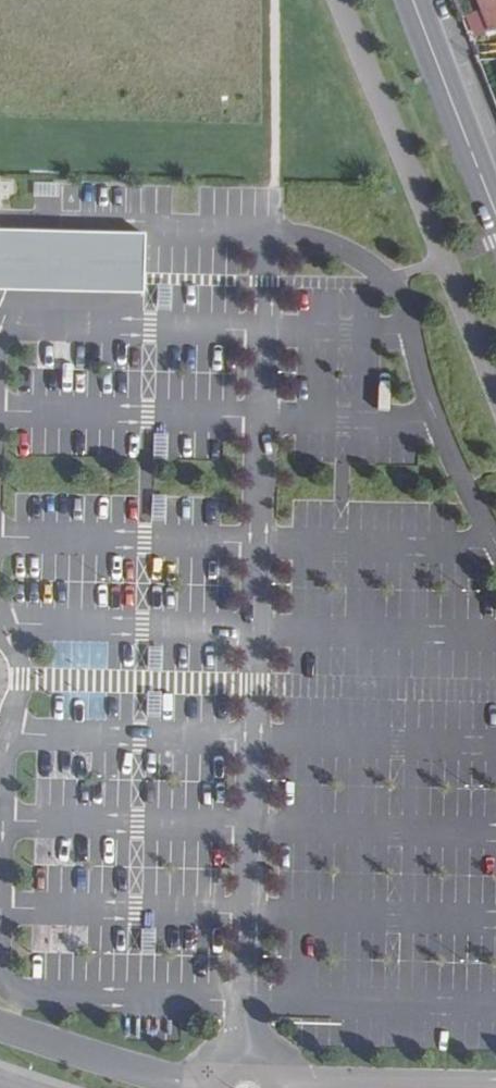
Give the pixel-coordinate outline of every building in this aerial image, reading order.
[(486,45),(495,41),(495,0),(467,0),(486,45)] [(63,183),(36,183),(36,197),(63,198),(63,183)] [(144,294),(145,273),(145,245),(145,235),(0,232),(0,291),(144,294)] [(155,430),(154,459),(168,459),(169,431),(155,430)] [(154,497),(153,524),(167,525),(167,497),(154,497)] [(148,694),(148,722),(161,722),(162,694),(148,694)]
